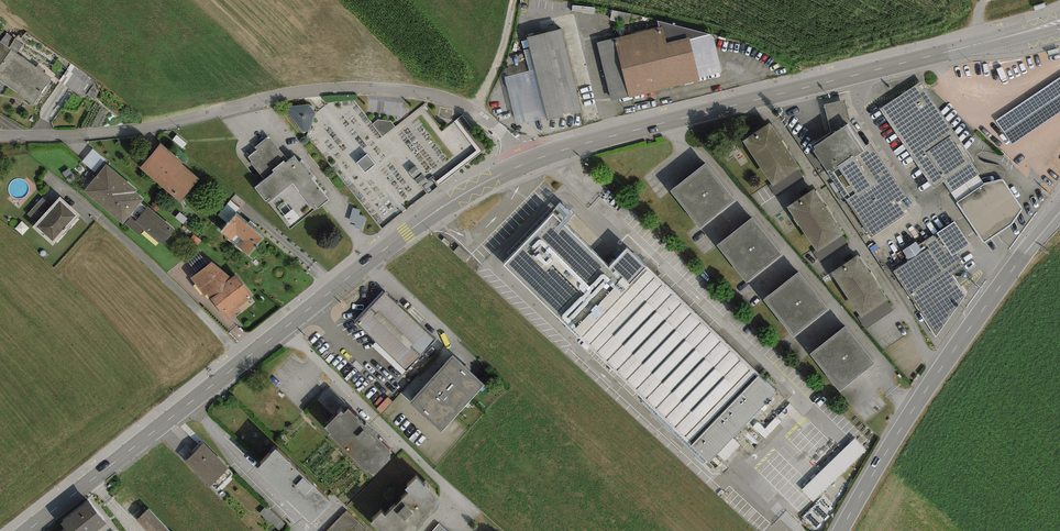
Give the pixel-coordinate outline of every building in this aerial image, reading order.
[(663,27),(596,43),(611,100),(628,96),(629,98),(700,81),(699,78),(690,40),(689,37),(667,43),(663,27)] [(535,72),(504,78),(516,129),(582,114),(563,31),(527,39),(535,72)] [(7,33),(0,42),(16,53),(23,45),(7,33)] [(712,35),(690,40),(699,78),(722,72),(712,35)] [(0,41),(0,95),(2,97),(8,88),(32,105),(51,78),(43,71),(45,70),(38,65),(36,67),(16,53),(0,42),(0,41)] [(96,81),(71,64),(59,82),(84,100),(96,81)] [(994,121),(1010,146),(1059,113),(1059,77),(994,121)] [(922,85),(881,112),(934,193),(944,186),(985,248),(1013,229),(1023,214),(1003,183),(985,187),(972,167),(975,165),(922,85)] [(844,100),(824,105),(828,118),(831,132),(811,145),(814,151),(816,150),(814,146),(850,123),(848,114),(844,100)] [(287,110),(304,133),(309,132),(315,114),(311,107),(309,104),(288,107),(287,110)] [(379,119),(371,125),(382,138),(396,127),(391,121),(379,119)] [(770,123),(743,141),(771,184),(772,186),(798,169),(799,168),(770,123)] [(850,123),(814,146),(816,150),(814,151),(813,151),(845,200),(871,238),(909,213),(901,201),(907,197),(871,144),(867,147),(850,123)] [(265,180),(255,188),(265,201),(266,201),(290,229),(314,210),(314,211),(317,208),(317,209),(329,200),(311,178),(313,176),(301,161),(299,162),(294,156),(288,161),(269,136),(255,148),(257,151),(248,157),(252,162),(251,163),(265,180)] [(161,143),(139,168),(180,202),(199,179),(182,164),(183,162),(161,143)] [(94,147),(82,160),(94,170),(105,157),(94,147)] [(375,165),(367,155),(357,164),(365,174),(375,165)] [(734,201),(705,163),(669,191),(699,228),(734,201)] [(106,164),(83,191),(102,207),(125,180),(106,164)] [(421,173),(416,166),(410,172),(415,178),(421,173)] [(805,180),(798,169),(772,186),(771,184),(768,186),(777,198),(805,180)] [(137,190),(125,180),(102,207),(123,224),(144,199),(135,192),(137,190)] [(814,190),(786,207),(815,251),(816,252),(842,236),(843,235),(814,190)] [(80,215),(60,196),(52,205),(36,223),(32,227),(53,246),(80,215)] [(36,223),(52,205),(42,197),(27,215),(36,223)] [(175,230),(147,207),(135,221),(131,217),(125,224),(139,235),(144,229),(163,244),(175,230)] [(264,238),(236,214),(221,232),(249,256),(264,238)] [(580,339),(632,286),(629,284),(646,268),(627,250),(608,268),(554,215),(503,265),(580,339)] [(782,255),(753,217),(717,245),(746,283),(782,255)] [(955,222),(937,233),(940,237),(928,245),(929,247),(894,272),(915,304),(914,304),(936,336),(965,296),(952,275),(964,268),(959,261),(962,259),(958,253),(969,244),(955,222)] [(848,245),(842,236),(816,252),(815,251),(813,252),(820,263),(848,245)] [(858,256),(831,273),(859,316),(857,317),(865,329),(894,310),(858,256)] [(211,262),(190,278),(205,296),(207,294),(228,320),(241,310),(239,307),(253,296),(236,274),(231,278),(211,262)] [(632,286),(580,339),(578,342),(707,467),(779,393),(647,267),(646,268),(629,284),(632,286)] [(829,310),(799,272),(764,300),(793,338),(829,310)] [(434,340),(384,293),(356,323),(406,370),(434,340)] [(875,364),(846,327),(810,355),(839,392),(875,364)] [(484,386),(453,357),(409,403),(441,432),(484,386)] [(341,411),(324,428),(329,433),(328,435),(367,473),(368,472),(374,478),(391,461),(387,457),(392,453),(374,436),(375,434),(366,425),(365,426),(349,410),(344,414),(341,411)] [(802,489),(814,501),(867,449),(855,437),(802,489)] [(204,443),(185,461),(210,486),(228,468),(204,443)] [(270,456),(256,470),(281,494),(280,495),(286,501),(287,500),(312,524),(326,509),(332,504),(275,449),(270,455),(270,456)] [(414,530),(417,530),(424,524),(422,523),(438,508),(436,507),(441,502),(429,490),(430,490),(425,486),(424,487),(416,479),(405,490),(408,493),(385,517),(381,513),(371,523),(378,530),(414,530)] [(88,501),(60,524),(64,528),(61,530),(97,530),(106,524),(88,501)] [(147,504),(136,515),(151,530),(169,530),(171,529),(147,504)] [(267,506),(259,514),(277,530),(278,530),(285,524),(267,506)] [(347,509),(326,530),(371,530),(347,509)]
